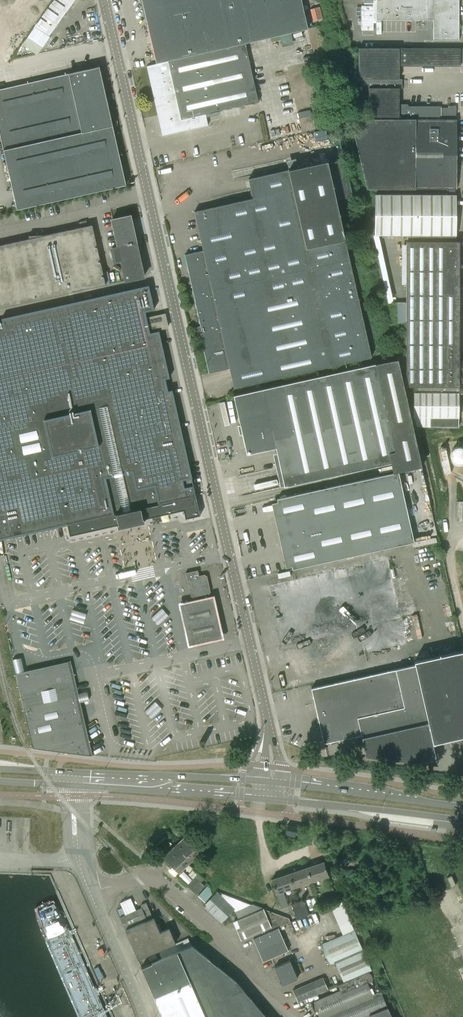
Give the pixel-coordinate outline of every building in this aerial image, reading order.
[(34,27),(45,35),(70,0),(53,0),(34,27)] [(156,64),(245,43),(308,29),(301,0),(142,0),(145,14),(143,19),(147,21),(144,25),(148,27),(146,31),(150,33),(156,64)] [(426,20),(427,20),(427,19),(433,19),(433,40),(458,40),(458,0),(376,0),(376,20),(426,20)] [(245,43),(156,64),(147,66),(163,135),(162,135),(208,125),(205,114),(258,102),(245,43)] [(358,80),(367,118),(440,119),(440,106),(408,106),(408,104),(399,104),(399,88),(402,88),(402,79),(399,79),(399,66),(460,66),(460,48),(359,48),(358,80)] [(17,209),(126,185),(112,124),(99,66),(39,80),(39,78),(29,80),(30,82),(0,89),(0,136),(17,209)] [(456,119),(440,119),(367,118),(352,125),(366,189),(456,189),(456,119)] [(200,325),(195,328),(198,334),(200,334),(209,373),(229,368),(234,388),(371,357),(327,161),(248,179),(253,198),(194,211),(203,250),(185,255),(200,325)] [(375,195),(375,236),(407,236),(407,241),(406,241),(406,249),(406,310),(406,386),(414,386),(414,391),(462,392),(462,361),(459,361),(459,313),(459,289),(462,289),(462,284),(459,284),(459,241),(455,241),(455,195),(375,195)] [(121,260),(126,281),(143,277),(130,215),(112,219),(118,246),(111,248),(114,262),(121,260)] [(105,284),(92,225),(0,245),(0,308),(105,284)] [(67,524),(70,535),(118,525),(118,528),(120,528),(120,527),(131,525),(143,522),(143,523),(145,522),(144,519),(183,510),(185,519),(200,515),(196,496),(195,494),(193,485),(192,477),(172,390),(168,391),(165,378),(169,377),(159,330),(150,332),(149,331),(146,317),(145,311),(154,309),(148,285),(2,318),(2,322),(0,323),(0,539),(67,524)] [(396,302),(396,323),(406,323),(406,302),(396,302)] [(154,309),(145,311),(146,317),(155,315),(154,309)] [(155,315),(146,317),(149,331),(167,328),(164,313),(155,315)] [(375,364),(234,395),(247,454),(276,448),(284,486),(396,461),(398,472),(422,467),(409,408),(398,359),(385,361),(375,364)] [(462,392),(414,391),(414,417),(417,426),(458,427),(458,426),(458,417),(459,393),(462,393),(462,392)] [(454,462),(457,464),(461,464),(462,463),(462,449),(462,448),(458,448),(455,450),(452,452),(451,456),(452,459),(454,462)] [(344,484),(277,499),(292,569),(293,569),(354,555),(414,542),(414,541),(398,472),(344,484)] [(198,570),(185,573),(188,584),(189,584),(192,596),(209,592),(205,575),(199,577),(198,570)] [(221,640),(212,598),(177,605),(186,647),(221,640)] [(462,737),(462,650),(415,661),(416,664),(311,688),(324,743),(361,734),(366,756),(437,764),(433,743),(462,737)] [(70,661),(16,673),(33,748),(92,756),(70,661)] [(287,825),(285,835),(295,836),(297,827),(287,825)] [(188,863),(189,863),(200,852),(185,835),(177,843),(183,849),(179,854),(182,857),(183,856),(189,862),(188,863)] [(179,873),(189,863),(188,863),(189,862),(183,856),(182,857),(179,854),(183,849),(177,843),(163,856),(179,873)] [(324,861),(307,867),(312,881),(323,877),(325,881),(328,889),(332,888),(329,880),(328,875),(324,861)] [(311,881),(312,881),(307,867),(289,873),(294,887),(306,883),(310,895),(315,894),(311,881)] [(193,869),(189,873),(193,877),(197,873),(193,869)] [(187,886),(196,895),(205,886),(200,882),(204,879),(198,873),(187,886)] [(283,890),(294,887),(289,873),(271,880),(281,908),(288,906),(283,890)] [(451,875),(446,877),(451,887),(455,885),(451,875)] [(209,884),(198,896),(205,902),(215,891),(209,884)] [(336,901),(341,900),(343,900),(340,889),(333,891),(336,901)] [(216,892),(206,903),(204,905),(221,922),(234,909),(236,911),(252,904),(222,893),(220,896),(216,892)] [(315,897),(307,900),(310,909),(318,907),(315,897)] [(125,915),(120,917),(125,930),(129,939),(133,947),(138,959),(159,950),(176,943),(169,928),(160,932),(154,918),(147,920),(153,917),(147,903),(141,905),(142,908),(136,910),(130,898),(125,900),(120,903),(123,909),(125,915)] [(304,900),(299,901),(304,916),(308,915),(304,900)] [(296,920),(304,916),(299,901),(291,904),(296,920)] [(239,919),(233,922),(241,940),(252,935),(253,937),(278,927),(290,922),(289,918),(266,910),(264,910),(263,909),(239,919)] [(338,922),(343,933),(354,929),(349,917),(338,922)] [(253,937),(253,938),(258,949),(263,961),(271,958),(288,950),(283,938),(278,927),(253,937)] [(343,934),(321,944),(330,965),(335,962),(343,982),(368,972),(372,970),(364,951),(362,948),(356,934),(354,929),(343,934)] [(176,943),(159,950),(162,958),(177,952),(191,946),(188,938),(176,943)] [(141,967),(152,992),(154,997),(190,982),(205,1016),(266,1016),(236,982),(192,945),(191,946),(177,952),(162,958),(150,964),(150,963),(141,967)] [(298,978),(294,969),(290,960),(274,967),(282,985),(298,978)] [(387,1006),(381,993),(378,984),(370,987),(368,983),(372,981),(372,977),(371,974),(368,972),(343,982),(338,985),(340,990),(311,1003),(317,1016),(362,1016),(387,1006)] [(298,1001),(316,994),(328,989),(323,977),(293,991),(298,1001)] [(154,997),(163,1016),(205,1016),(190,982),(154,997)] [(387,1006),(362,1016),(392,1016),(387,1006)]
